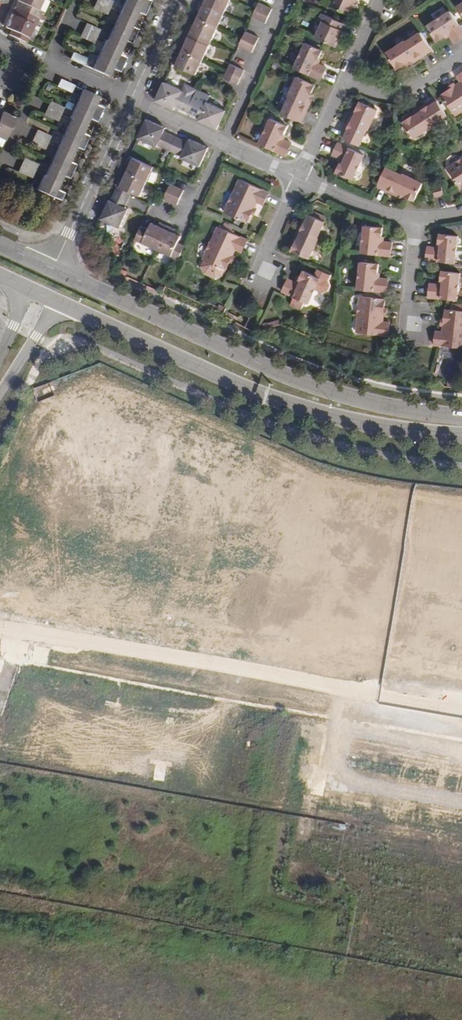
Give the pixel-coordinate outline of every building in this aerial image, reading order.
[(37,19),(40,12),(36,10),(41,0),(17,0),(13,8),(37,19)] [(133,0),(125,0),(119,11),(134,18),(137,11),(144,14),(147,7),(133,0)] [(199,1),(222,12),(228,0),(206,0),(205,0),(200,0),(199,1)] [(329,5),(348,14),(352,6),(352,4),(351,3),(352,1),(354,2),(354,0),(331,0),(329,5)] [(105,13),(108,6),(95,1),(92,7),(105,13)] [(222,12),(199,1),(198,5),(202,7),(201,10),(199,10),(196,17),(216,27),(222,12)] [(254,10),(268,16),(271,9),(258,2),(254,10)] [(33,26),(37,19),(13,8),(4,28),(12,32),(24,37),(26,38),(32,25),(33,26)] [(265,23),(268,16),(254,10),(251,17),(265,23)] [(131,25),(134,18),(119,11),(113,26),(134,35),(137,28),(131,25)] [(450,11),(427,26),(437,41),(445,36),(443,34),(448,31),(450,35),(455,42),(461,37),(461,29),(450,11)] [(344,23),(320,13),(317,20),(321,21),(314,36),(334,45),(339,34),(344,23)] [(209,42),(216,27),(196,17),(193,24),(192,26),(193,27),(192,30),(187,28),(186,31),(209,42)] [(85,22),(82,29),(95,35),(98,28),(85,22)] [(134,35),(113,26),(106,39),(121,46),(124,40),(131,43),(134,35)] [(95,35),(82,29),(79,35),(92,41),(95,35)] [(94,42),(101,46),(107,33),(100,29),(94,42)] [(241,38),(255,45),(258,38),(244,31),(241,38)] [(24,37),(12,32),(11,35),(23,40),(24,37)] [(432,50),(420,32),(404,42),(404,41),(386,52),(397,69),(408,62),(407,60),(419,53),(421,57),(432,50)] [(184,43),(180,50),(201,59),(208,45),(184,34),(183,37),(187,39),(186,43),(184,42),(184,43)] [(255,45),(241,38),(238,46),(251,52),(255,45)] [(121,46),(106,39),(105,39),(98,53),(121,64),(124,57),(117,54),(121,46)] [(320,50),(304,43),(293,67),(319,79),(325,67),(315,62),(312,61),(314,57),(316,58),(320,50)] [(201,59),(180,50),(177,56),(177,58),(179,59),(177,62),(172,60),(171,63),(194,74),(201,59)] [(85,57),(72,51),(69,57),(82,63),(85,57)] [(118,71),(121,64),(98,53),(91,67),(107,75),(110,68),(118,71)] [(421,57),(419,53),(407,60),(408,62),(409,64),(421,57)] [(229,64),(226,71),(240,77),(243,70),(229,64)] [(236,84),(240,77),(226,71),(223,78),(236,84)] [(456,74),(460,81),(455,84),(449,88),(441,93),(454,113),(460,109),(461,111),(461,110),(461,71),(456,74)] [(314,84),(297,77),(289,93),(291,94),(282,113),(300,121),(306,109),(302,107),(309,93),(310,93),(314,84)] [(73,84),(59,78),(56,84),(69,91),(73,84)] [(164,106),(169,108),(170,104),(174,106),(181,92),(193,97),(197,89),(184,83),(181,90),(163,81),(154,101),(164,106)] [(75,102),(98,113),(101,106),(95,103),(98,96),(82,88),(75,102)] [(181,92),(174,106),(186,112),(193,97),(181,92)] [(310,93),(309,93),(302,107),(306,109),(311,99),(313,95),(310,93)] [(446,115),(434,96),(424,103),(427,106),(414,114),(413,113),(402,120),(413,137),(432,125),(431,124),(446,115)] [(205,103),(193,97),(186,112),(199,118),(205,103)] [(49,100),(46,106),(59,112),(62,106),(49,100)] [(377,109),(357,100),(352,110),(356,112),(350,125),(349,125),(343,137),(361,146),(370,126),(369,125),(377,109)] [(95,121),(98,113),(75,102),(68,116),(71,118),(85,124),(88,118),(95,121)] [(202,119),(200,122),(205,124),(216,129),(224,111),(206,102),(205,103),(199,118),(202,119)] [(427,106),(424,103),(412,111),(413,113),(414,114),(427,106)] [(59,112),(46,106),(44,112),(57,118),(59,112)] [(356,112),(352,110),(348,118),(346,124),(349,125),(350,125),(356,112)] [(0,112),(0,139),(3,141),(13,118),(0,112)] [(82,131),(85,124),(71,118),(64,132),(85,141),(89,134),(82,131)] [(285,126),(269,118),(258,142),(284,154),(290,142),(280,138),(277,136),(279,132),(282,134),(285,126)] [(155,146),(156,144),(162,131),(158,129),(160,126),(155,124),(145,119),(137,137),(155,146)] [(36,128),(33,135),(46,141),(49,134),(36,128)] [(174,137),(162,131),(156,144),(168,150),(174,137)] [(85,141),(64,132),(57,146),(72,153),(75,146),(82,149),(85,141)] [(46,141),(33,135),(30,141),(43,147),(46,141)] [(186,142),(174,137),(168,150),(180,156),(186,142)] [(189,144),(186,142),(180,156),(179,157),(198,166),(206,148),(195,143),(191,141),(189,144)] [(363,153),(337,141),(332,154),(338,157),(343,159),(341,163),(339,162),(335,171),(351,179),(363,153)] [(51,160),(72,170),(75,163),(68,160),(72,153),(57,146),(51,160)] [(125,171),(143,180),(150,165),(129,155),(127,158),(132,160),(130,164),(129,163),(128,165),(125,171)] [(23,156),(20,163),(33,169),(37,162),(23,156)] [(461,157),(454,162),(455,163),(447,168),(460,188),(461,187),(461,157)] [(72,170),(51,160),(44,174),(59,181),(62,174),(69,177),(72,170)] [(33,169),(20,163),(18,169),(30,175),(33,169)] [(401,174),(385,167),(376,187),(386,192),(388,187),(402,193),(401,195),(413,200),(422,181),(402,172),(401,174)] [(136,195),(143,180),(125,171),(122,179),(121,180),(123,180),(121,184),(116,182),(115,185),(129,192),(136,195)] [(55,188),(59,181),(44,174),(42,173),(35,188),(59,199),(62,191),(55,188)] [(268,193),(239,179),(232,195),(231,195),(226,205),(228,205),(224,213),(246,223),(250,215),(253,208),(256,202),(263,205),(268,193)] [(168,183),(165,190),(179,197),(182,189),(168,183)] [(129,192),(115,185),(114,187),(116,188),(128,194),(129,192)] [(443,193),(441,185),(432,187),(434,196),(443,193)] [(402,193),(388,187),(386,192),(400,198),(401,195),(402,193)] [(110,201),(122,206),(128,194),(116,188),(110,201)] [(179,197),(165,190),(162,197),(176,204),(179,197)] [(120,209),(122,206),(110,201),(108,200),(99,220),(116,227),(124,211),(120,209)] [(324,222),(304,212),(299,223),(303,225),(297,238),(296,238),(291,250),(309,258),(318,239),(317,238),(324,222)] [(156,248),(166,225),(163,223),(161,228),(157,227),(158,225),(157,224),(150,221),(146,228),(140,225),(134,238),(156,248)] [(303,225),(299,223),(293,237),(296,238),(297,238),(303,225)] [(169,226),(166,225),(156,248),(177,258),(184,245),(177,241),(180,235),(172,232),(171,231),(170,233),(167,231),(169,226)] [(382,227),(364,225),(361,252),(390,255),(391,241),(383,241),(378,240),(379,235),(381,236),(382,227)] [(247,239),(218,226),(211,242),(210,241),(205,252),(206,252),(203,260),(204,260),(201,265),(204,271),(215,276),(221,274),(223,269),(225,269),(229,261),(232,254),(235,248),(241,251),(247,239)] [(457,235),(439,233),(438,243),(440,243),(440,248),(434,247),(427,247),(425,259),(454,262),(457,235)] [(378,264),(361,261),(358,289),(386,292),(388,278),(380,277),(375,277),(375,272),(378,272),(378,264)] [(459,272),(441,270),(439,280),(442,280),(441,285),(436,284),(429,283),(427,296),(455,299),(459,272)] [(320,278),(305,271),(301,281),(304,282),(302,286),(297,284),(290,281),(285,292),(296,297),(293,305),(301,309),(304,308),(307,302),(311,304),(317,289),(328,294),(333,292),(335,287),(334,282),(336,277),(323,271),(320,278)] [(386,298),(361,295),(360,303),(359,303),(358,313),(359,313),(357,331),(389,334),(390,321),(383,320),(384,314),(385,308),(386,298)] [(444,308),(443,317),(443,324),(442,330),(435,329),(433,343),(461,346),(461,310),(452,309),(447,308),(444,308)]
